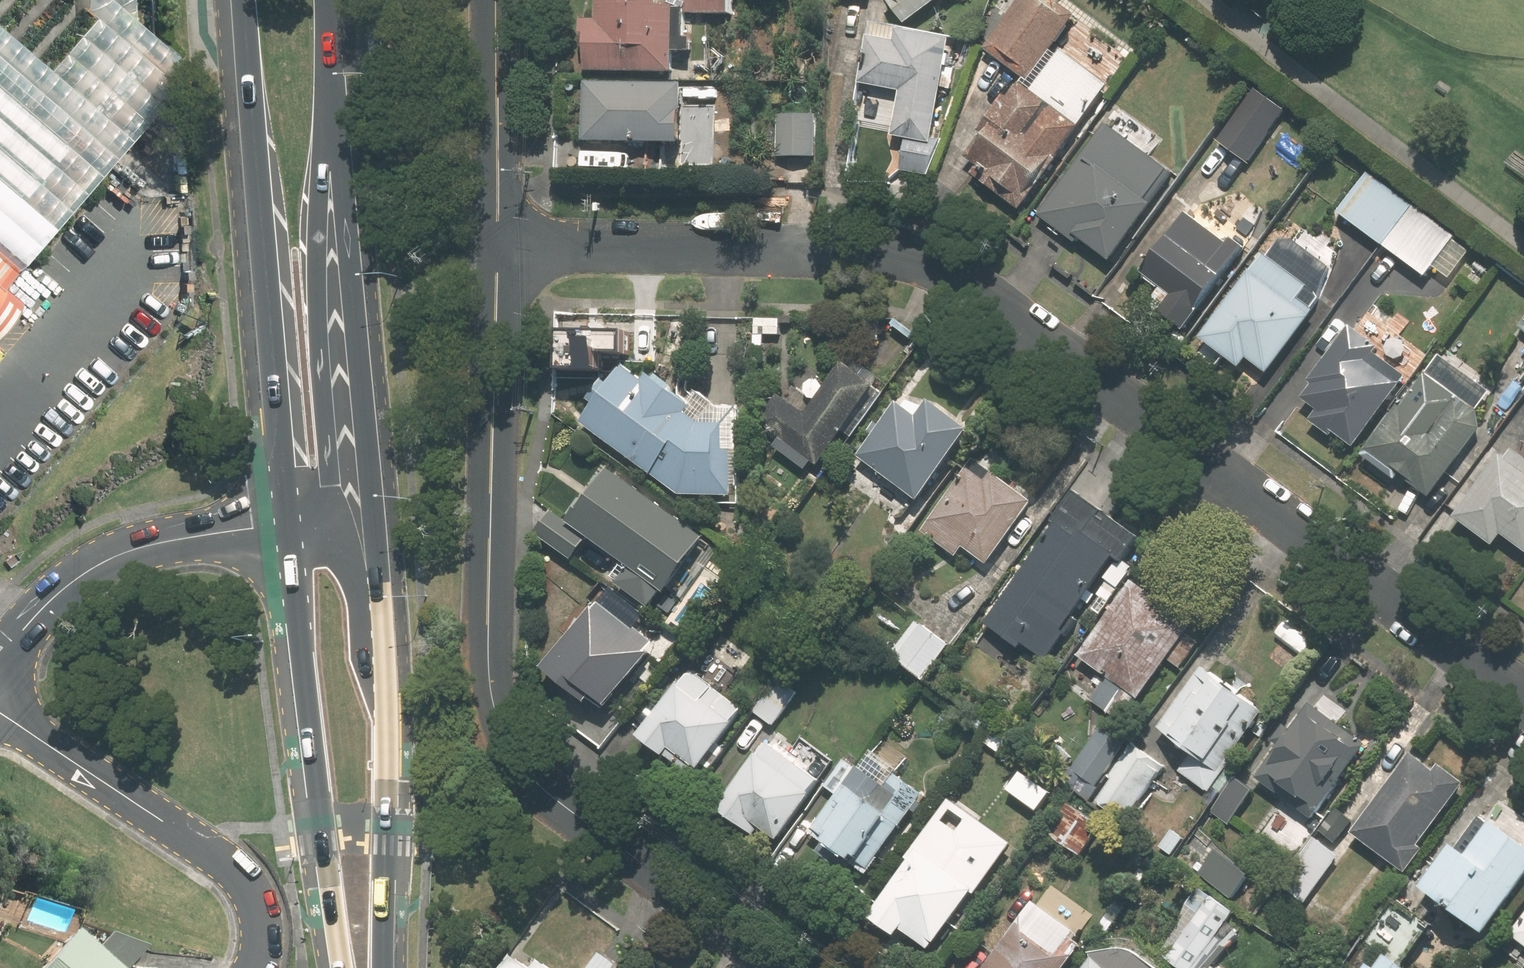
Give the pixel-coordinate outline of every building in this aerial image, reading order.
[(730,0),(672,0),(672,2),(660,2),(661,0),(602,0),(602,18),(583,17),(583,47),(593,47),(592,70),(679,72),(680,13),(730,14),(730,0)] [(908,22),(939,0),(893,0),(908,22)] [(1076,18),(1051,0),(1022,0),(992,42),(1036,74),(1076,18)] [(869,85),(905,89),(900,136),(910,138),(908,152),(942,155),(955,36),(901,30),(900,41),(874,38),(869,85)] [(1112,83),(1064,50),(1038,88),(1022,77),(967,156),(1031,200),(1112,83)] [(709,93),(705,93),(705,86),(690,86),(690,83),(591,80),(589,139),(714,142),(715,105),(709,105),(709,93)] [(821,112),(807,112),(785,127),(784,153),(819,155),(821,112)] [(1153,198),(1173,170),(1108,123),(1041,214),(1076,240),(1080,235),(1116,262),(1160,202),(1153,198)] [(1341,212),(1429,276),(1437,265),(1455,279),(1474,253),(1456,239),(1458,236),(1371,172),(1341,212)] [(1182,218),(1146,272),(1171,290),(1160,305),(1193,327),(1247,247),(1208,221),(1201,231),(1182,218)] [(0,246),(0,328),(24,301),(8,287),(25,267),(22,264),(0,246)] [(1305,285),(1261,252),(1198,337),(1237,366),(1245,357),(1266,373),(1315,308),(1298,295),(1305,285)] [(1400,399),(1417,375),(1377,347),(1382,339),(1358,323),(1308,397),(1323,408),(1313,422),(1335,437),(1338,432),(1359,446),(1394,395),(1400,399)] [(1404,472),(1436,496),(1493,424),(1478,412),(1493,393),(1443,354),(1367,451),(1400,477),(1404,472)] [(782,437),(776,446),(810,470),(816,461),(823,466),(881,382),(847,359),(810,412),(781,393),(761,423),(782,437)] [(742,425),(707,423),(696,412),(702,403),(654,372),(650,378),(625,361),(610,384),(599,377),(586,396),(597,403),(584,424),(657,472),(680,493),(739,496),(742,425)] [(977,427),(934,397),(922,414),(901,399),(861,456),(925,501),(977,427)] [(1523,549),(1523,459),(1510,447),(1457,514),(1497,545),(1506,534),(1523,549)] [(578,517),(574,521),(556,508),(542,527),(591,563),(607,542),(673,591),(705,548),(676,526),(684,515),(616,465),(611,472),(604,467),(570,511),(578,517)] [(990,480),(972,466),(922,529),(959,558),(968,547),(991,565),(1041,500),(1000,467),(990,480)] [(1030,644),(1052,659),(1080,618),(1077,616),(1119,555),(1127,561),(1145,536),(1077,488),(985,620),(1026,649),(1030,644)] [(1143,701),(1199,623),(1136,577),(1082,651),(1113,673),(1093,700),(1120,720),(1137,697),(1143,701)] [(570,637),(548,666),(596,704),(602,696),(613,705),(642,668),(652,676),(666,659),(655,651),(663,641),(604,594),(588,615),(578,608),(561,629),(570,637)] [(1285,618),(1271,635),(1300,658),(1314,641),(1285,618)] [(953,644),(918,619),(895,652),(930,677),(953,644)] [(1184,773),(1213,795),(1274,712),(1211,665),(1164,727),(1198,753),(1184,773)] [(678,748),(705,769),(741,723),(737,720),(747,708),(696,668),(645,734),(673,755),(678,748)] [(778,725),(799,692),(775,676),(753,709),(778,725)] [(1340,721),(1348,710),(1324,692),(1316,703),(1311,699),(1281,738),(1286,741),(1267,767),(1262,763),(1254,773),(1266,782),(1272,774),(1320,811),(1370,745),(1340,721)] [(1117,803),(1135,816),(1171,766),(1108,720),(1072,771),(1099,790),(1094,798),(1112,810),(1117,803)] [(769,738),(722,810),(759,835),(764,828),(783,840),(831,768),(802,749),(797,757),(769,738)] [(864,769),(848,757),(828,786),(840,794),(813,834),(873,876),(929,794),(899,774),(912,756),(895,744),(887,756),(878,749),(864,769)] [(1426,845),(1452,810),(1401,772),(1358,831),(1412,871),(1430,847),(1426,845)] [(1107,827),(1073,802),(1049,834),(1083,859),(1107,827)] [(1481,845),(1477,850),(1462,841),(1430,887),(1497,932),(1523,892),(1523,837),(1501,821),(1499,825),(1481,813),(1466,835),(1481,845)] [(906,929),(935,950),(990,876),(934,835),(875,914),(902,934),(906,929)] [(1307,900),(1340,857),(1318,840),(1285,884),(1307,900)] [(1221,845),(1201,871),(1235,897),(1255,871),(1221,845)] [(1088,946),(1078,938),(1095,915),(1051,883),(989,967),(1072,967),(1088,946)] [(1210,888),(1160,957),(1148,948),(1143,954),(1162,967),(1176,967),(1179,964),(1185,967),(1200,967),(1241,911),(1210,888)] [(1374,934),(1408,963),(1438,927),(1404,899),(1374,934)] [(69,931),(39,967),(129,967),(146,949),(77,921),(69,931)] [(517,949),(504,967),(561,967),(547,959),(542,967),(517,949)] [(1137,951),(1101,952),(1089,967),(1161,967),(1137,951)] [(1395,954),(1385,967),(1415,967),(1408,963),(1395,954)]
